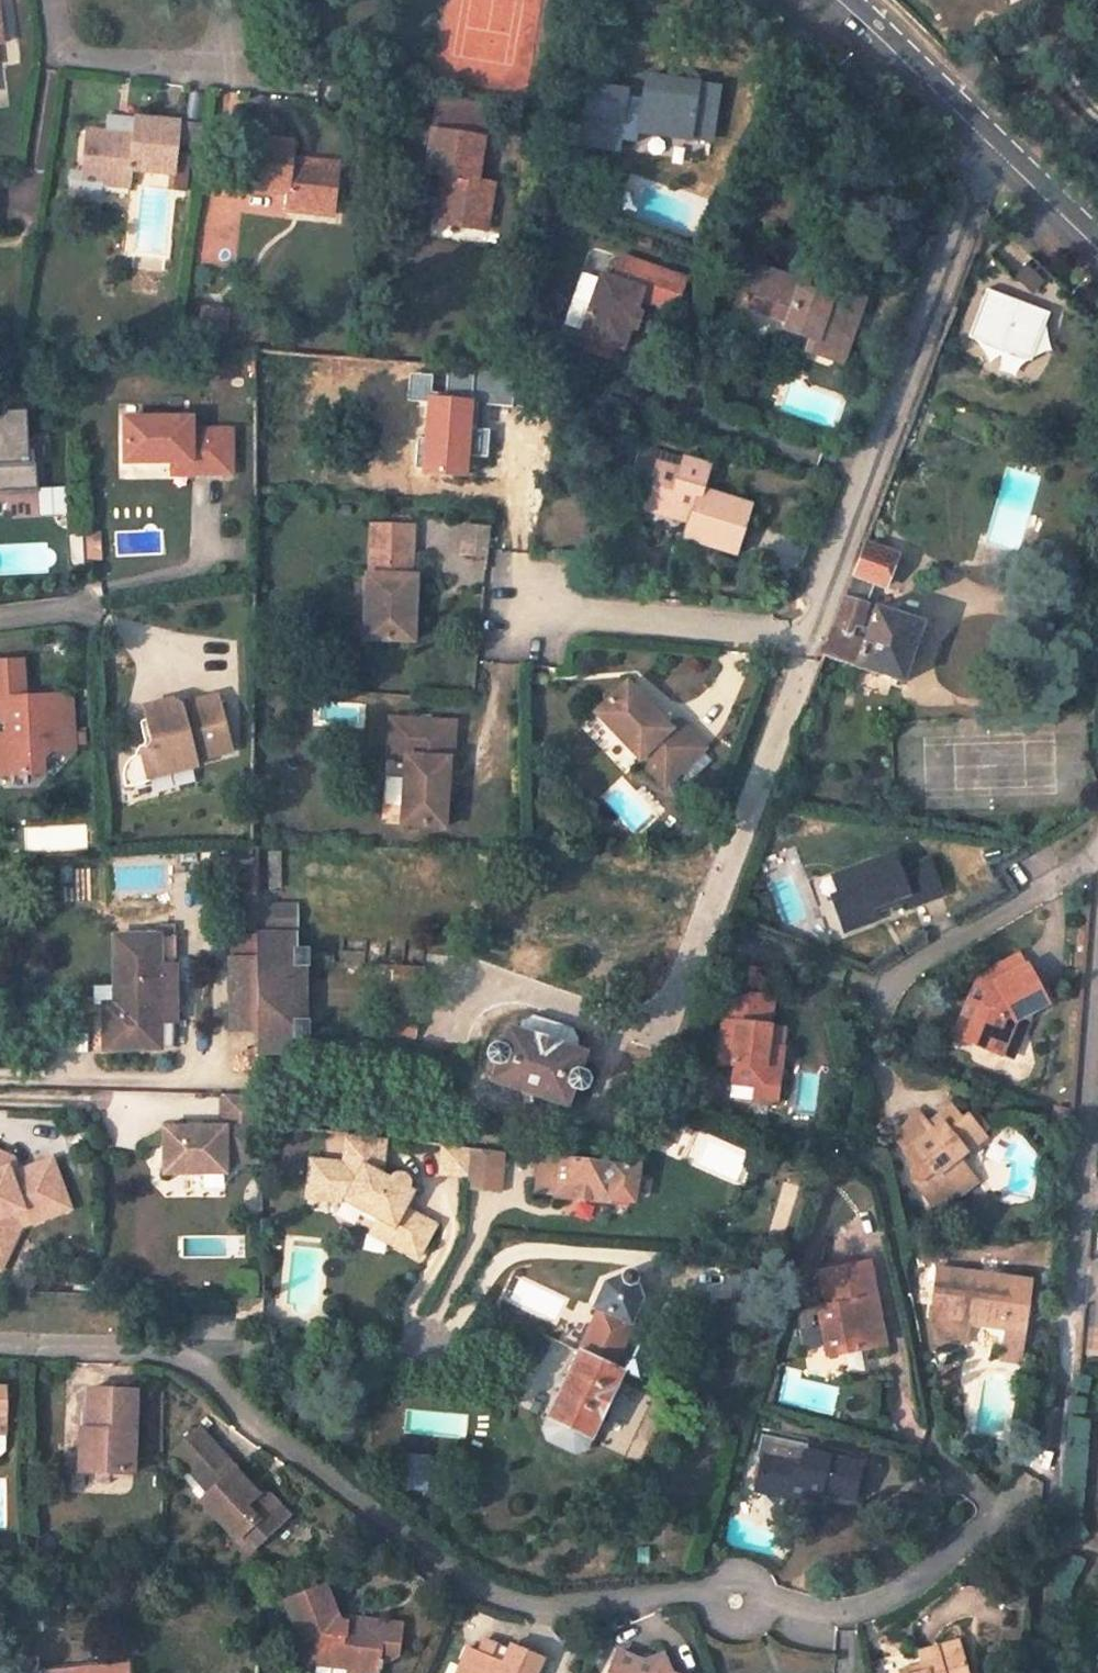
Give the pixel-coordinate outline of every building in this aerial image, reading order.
[(719,129),(715,96),(680,99),(679,91),(635,96),(638,125),(595,130),(597,166),(667,159),(665,134),(676,133),(719,129)] [(729,128),(726,95),(715,96),(719,129),(729,128)] [(635,96),(627,97),(628,116),(594,120),(595,130),(638,125),(635,96)] [(487,104),(445,98),(440,131),(435,130),(429,172),(444,176),(437,220),(479,226),(482,207),(491,209),(495,184),(477,181),(485,138),(482,138),(487,104)] [(177,143),(179,122),(137,117),(135,122),(108,119),(107,134),(87,133),(83,174),(71,173),(69,196),(100,200),(103,182),(130,185),(132,168),(169,172),(185,174),(189,155),(175,154),(177,143)] [(179,122),(177,143),(185,144),(189,123),(179,122)] [(667,159),(678,158),(676,133),(665,134),(667,159)] [(335,206),(338,162),(292,157),(294,143),(253,137),(247,189),(288,194),(287,209),(316,212),(317,204),(335,206)] [(169,172),(168,187),(184,190),(185,174),(169,172)] [(316,212),(334,215),(335,206),(317,204),(316,212)] [(479,226),(488,227),(491,209),(482,207),(479,226)] [(601,277),(579,340),(587,343),(608,351),(619,354),(627,331),(634,314),(638,303),(673,316),(686,280),(620,257),(612,280),(601,277)] [(843,364),(861,301),(835,293),(833,301),(795,288),(797,282),(753,268),(739,307),(786,322),(783,330),(810,338),(806,352),(843,364)] [(1051,312),(987,288),(968,336),(1032,360),(1051,312)] [(227,310),(205,306),(205,315),(226,319),(227,310)] [(635,334),(641,316),(634,314),(627,331),(635,334)] [(224,329),(226,319),(205,315),(203,326),(224,329)] [(583,355),(604,362),(608,351),(587,343),(583,355)] [(491,435),(492,422),(447,416),(447,401),(389,395),(385,441),(401,442),(432,445),(430,457),(429,465),(489,471),(491,435)] [(1,411),(2,418),(0,418),(0,490),(38,488),(37,461),(29,462),(28,410),(1,411)] [(191,418),(126,418),(125,461),(173,461),(191,461),(191,474),(232,474),(231,431),(191,431),(191,418)] [(401,442),(399,453),(430,457),(432,445),(401,442)] [(732,553),(748,506),(699,489),(706,467),(639,443),(629,478),(645,484),(640,498),(690,517),(688,524),(683,536),(732,553)] [(191,474),(191,461),(173,461),(173,473),(191,474)] [(43,487),(44,513),(69,512),(68,486),(43,487)] [(640,498),(637,507),(688,524),(690,517),(640,498)] [(369,524),(369,575),(379,575),(380,525),(369,524)] [(418,641),(419,575),(412,575),(413,525),(380,525),(379,575),(369,575),(368,641),(418,641)] [(488,531),(463,530),(460,561),(486,563),(488,531)] [(87,560),(85,536),(85,532),(67,533),(69,566),(87,566),(87,560)] [(102,559),(101,535),(85,536),(87,560),(102,559)] [(900,682),(920,624),(872,609),(871,612),(866,610),(869,603),(867,601),(873,583),(885,586),(896,556),(865,544),(824,654),(900,682)] [(10,737),(0,738),(0,777),(41,775),(40,759),(49,749),(75,747),(70,692),(25,695),(23,659),(0,660),(0,721),(2,723),(9,723),(10,737)] [(627,680),(594,710),(664,784),(704,747),(678,719),(670,726),(627,680)] [(193,765),(230,757),(217,702),(181,711),(172,706),(152,710),(146,721),(152,747),(147,757),(136,759),(128,763),(123,770),(121,776),(121,782),(124,791),(148,786),(147,782),(195,771),(193,765)] [(402,717),(392,717),(390,754),(400,754),(402,717)] [(456,719),(402,717),(400,754),(408,754),(404,822),(448,824),(451,756),(455,757),(456,719)] [(940,894),(927,860),(900,871),(894,853),(832,876),(840,894),(833,897),(846,931),(876,920),(873,907),(909,892),(914,904),(940,894)] [(295,934),(294,907),(257,906),(257,934),(295,934)] [(295,934),(257,934),(257,959),(292,958),(292,951),(292,947),(295,947),(295,934)] [(159,1047),(157,935),(115,936),(116,1003),(117,1015),(102,1015),(103,1047),(159,1047)] [(292,958),(257,959),(259,1029),(259,1052),(296,1052),(296,1038),(306,1037),(306,1020),(292,1021),(292,964),(307,964),(306,951),(292,951),(292,958)] [(1021,954),(977,978),(968,1001),(982,1007),(990,985),(1027,966),(1021,954)] [(257,959),(230,960),(230,1029),(259,1029),(257,959)] [(306,1020),(307,964),(292,964),(292,1021),(306,1020)] [(416,987),(417,968),(394,966),(393,985),(416,987)] [(1045,1004),(1027,966),(990,985),(982,1007),(968,1001),(954,1037),(1000,1054),(1012,1022),(1029,1013),(1045,1004)] [(729,993),(762,997),(764,970),(731,967),(729,993)] [(767,1047),(772,998),(762,997),(729,993),(725,993),(718,1063),(732,1064),(728,1099),(751,1101),(752,1088),(779,1090),(783,1049),(767,1047)] [(116,1003),(102,1004),(102,1015),(117,1015),(116,1003)] [(1000,1054),(1012,1059),(1029,1013),(1012,1022),(1000,1054)] [(410,1036),(412,1016),(391,1015),(389,1034),(410,1036)] [(579,1040),(573,1028),(533,1016),(521,1022),(518,1031),(508,1028),(502,1046),(496,1045),(492,1047),(489,1055),(491,1061),(496,1063),(490,1080),(567,1105),(573,1089),(579,1090),(584,1087),(587,1082),(587,1077),(583,1072),(580,1071),(585,1052),(576,1050),(579,1040)] [(751,1101),(777,1102),(779,1090),(752,1088),(751,1101)] [(259,1094),(224,1094),(226,1128),(166,1127),(165,1172),(226,1173),(226,1162),(260,1162),(259,1094)] [(943,1186),(966,1166),(959,1158),(983,1137),(968,1118),(962,1122),(950,1106),(938,1115),(942,1119),(931,1128),(928,1124),(917,1111),(895,1139),(906,1152),(913,1146),(931,1168),(914,1183),(933,1206),(948,1192),(943,1186)] [(942,1119),(938,1115),(928,1124),(931,1128),(942,1119)] [(657,1133),(661,1121),(652,1118),(647,1133),(651,1134),(657,1133)] [(664,1149),(673,1126),(661,1121),(657,1133),(651,1134),(647,1133),(644,1141),(664,1149)] [(379,1174),(383,1139),(345,1135),(342,1166),(309,1162),(305,1198),(340,1202),(377,1222),(393,1232),(397,1243),(414,1252),(421,1239),(427,1243),(435,1228),(405,1213),(415,1194),(408,1191),(409,1185),(408,1183),(404,1178),(400,1176),(394,1176),(389,1179),(379,1174)] [(467,1179),(469,1149),(442,1146),(439,1176),(467,1179)] [(499,1191),(502,1152),(469,1149),(467,1179),(466,1187),(499,1191)] [(0,1151),(0,1269),(20,1226),(69,1208),(52,1158),(17,1171),(19,1175),(12,1178),(3,1153),(0,1151)] [(614,1199),(635,1201),(638,1168),(539,1157),(535,1194),(614,1203),(614,1199)] [(951,1195),(973,1176),(966,1166),(943,1186),(948,1192),(951,1195)] [(393,1232),(377,1222),(369,1237),(416,1262),(427,1243),(421,1239),(414,1252),(397,1243),(393,1232)] [(873,1298),(867,1264),(820,1272),(827,1309),(820,1310),(829,1355),(878,1346),(872,1316),(865,1311),(863,1300),(873,1298)] [(1027,1282),(937,1268),(933,1298),(930,1322),(941,1338),(963,1341),(966,1323),(1003,1328),(1000,1353),(1018,1355),(1027,1282)] [(589,1438),(621,1370),(612,1366),(641,1302),(635,1281),(637,1276),(624,1269),(621,1276),(604,1283),(592,1308),(598,1311),(547,1418),(589,1438)] [(262,1317),(262,1299),(239,1299),(239,1316),(262,1317)] [(134,1473),(137,1392),(88,1389),(87,1429),(94,1429),(93,1470),(134,1473)] [(546,1442),(572,1453),(584,1450),(589,1438),(547,1418),(542,1431),(546,1442)] [(80,1429),(78,1469),(93,1470),(94,1429),(87,1429),(80,1429)] [(787,1496),(802,1509),(823,1492),(854,1499),(861,1466),(807,1453),(810,1445),(764,1434),(758,1459),(765,1460),(758,1491),(786,1498),(787,1496)] [(237,1469),(215,1445),(187,1470),(209,1493),(200,1503),(235,1539),(245,1530),(257,1542),(274,1526),(269,1521),(283,1509),(272,1496),(254,1495),(234,1471),(237,1469)] [(802,1509),(818,1513),(823,1492),(802,1509)] [(785,1504),(802,1509),(787,1496),(786,1498),(785,1504)] [(274,1526),(288,1514),(283,1509),(269,1521),(274,1526)] [(235,1539),(247,1551),(257,1542),(245,1530),(235,1539)] [(399,1625),(369,1621),(368,1624),(358,1623),(357,1625),(340,1623),(324,1587),(284,1602),(307,1656),(333,1660),(333,1667),(350,1669),(349,1672),(376,1672),(378,1653),(396,1655),(399,1625)] [(1026,1611),(1028,1588),(1009,1587),(1007,1609),(1026,1611)] [(508,1649),(483,1638),(476,1652),(502,1663),(508,1649)] [(956,1645),(918,1653),(921,1665),(910,1668),(911,1672),(964,1672),(956,1645)] [(544,1660),(510,1646),(508,1649),(502,1663),(476,1652),(469,1649),(460,1667),(470,1671),(469,1672),(538,1672),(544,1660)] [(619,1653),(612,1667),(609,1665),(605,1672),(665,1672),(619,1653)] [(307,1656),(310,1663),(333,1667),(333,1660),(307,1656)]
